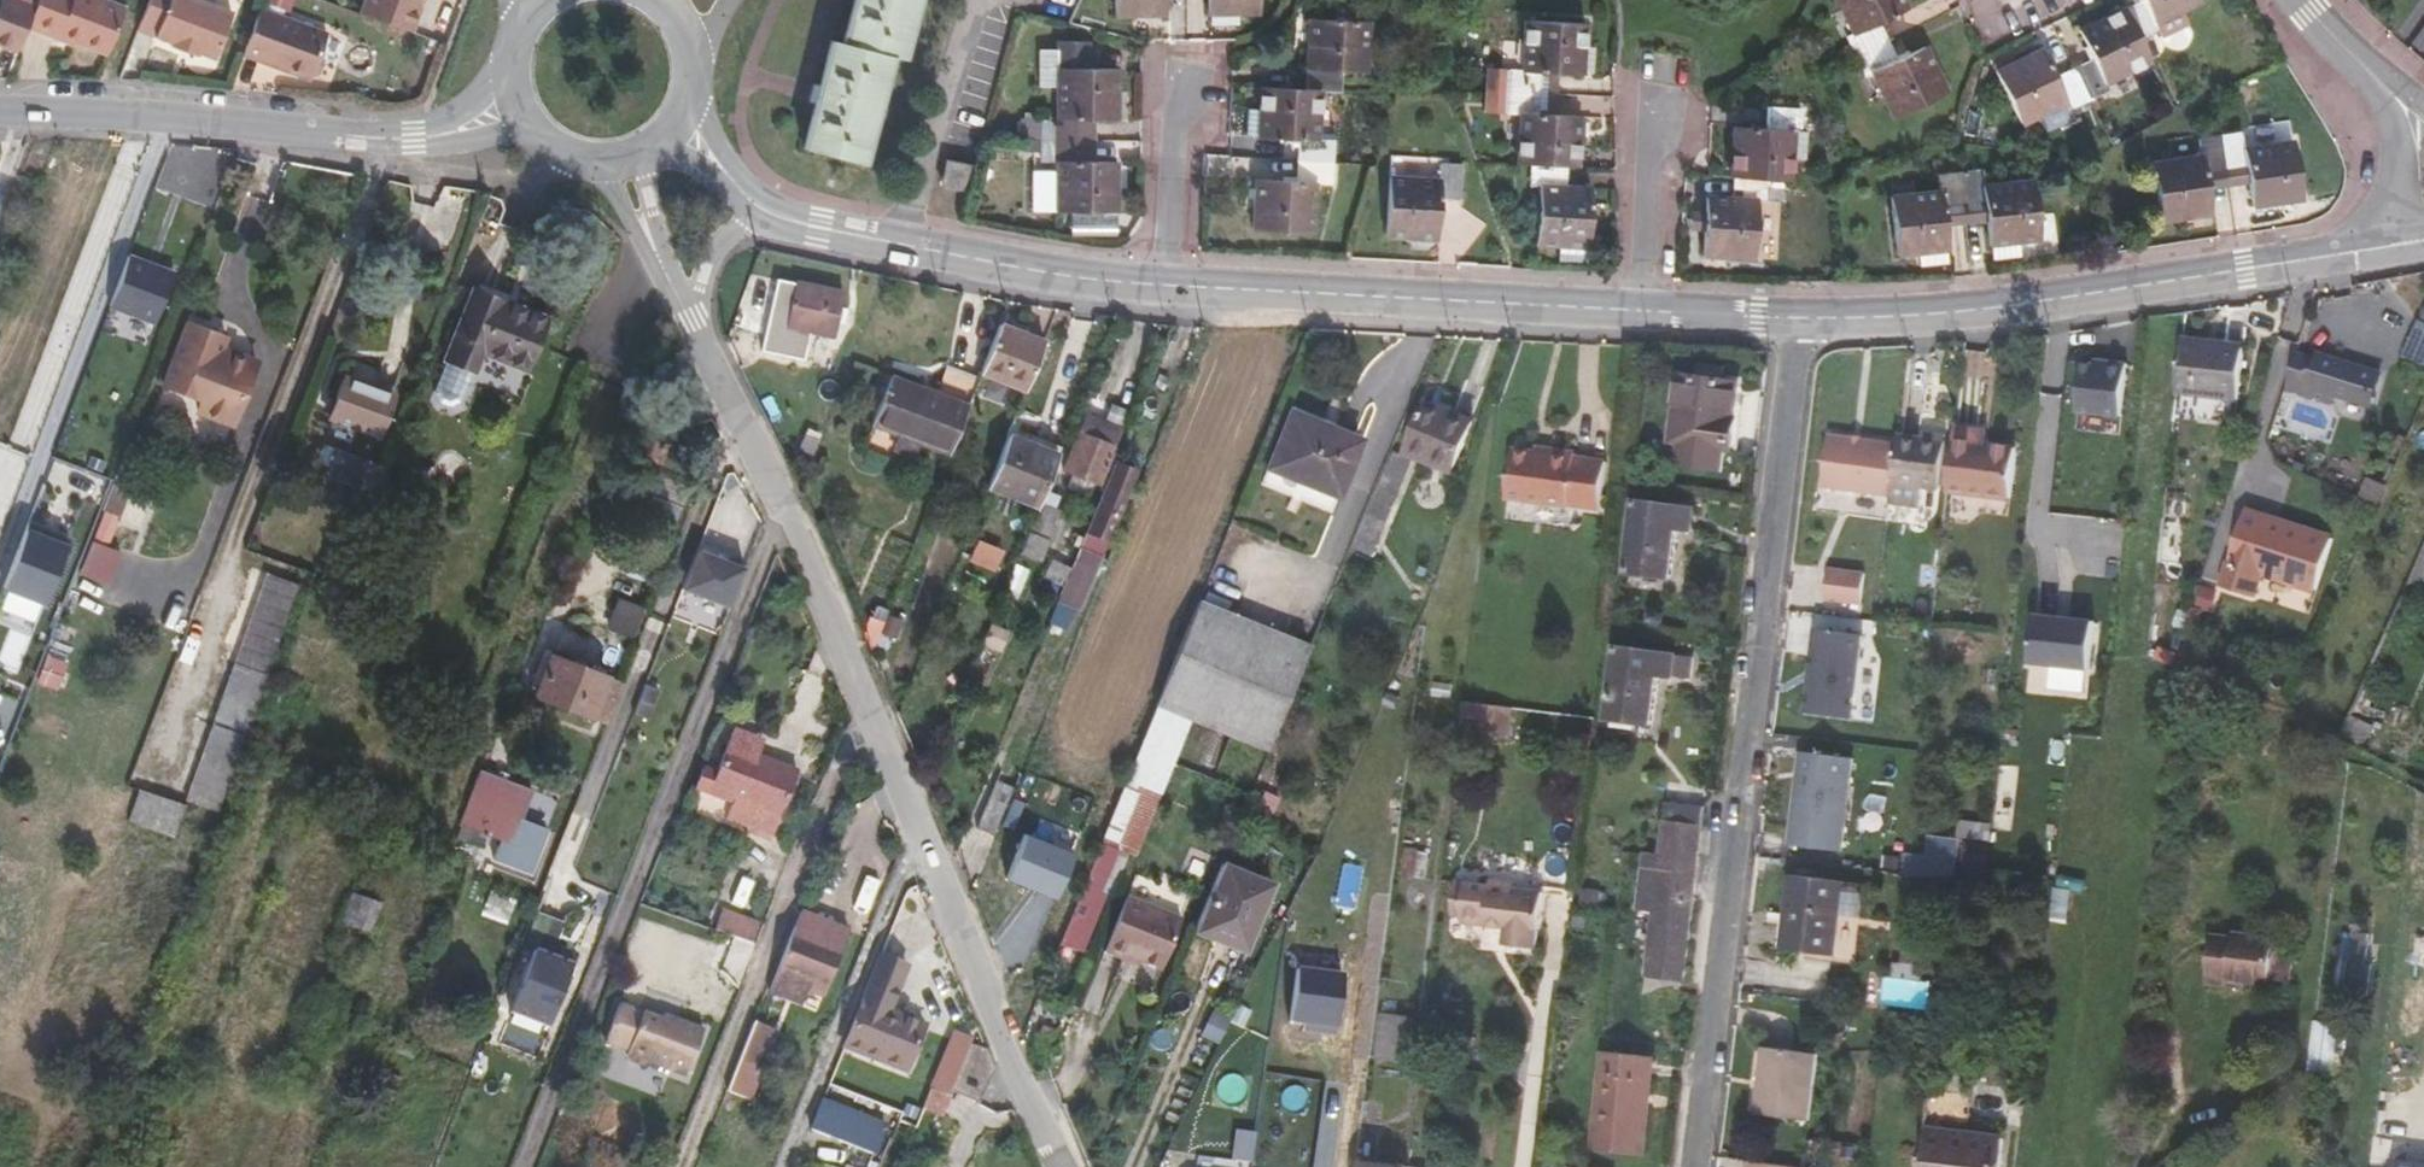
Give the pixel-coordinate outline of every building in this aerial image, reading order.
[(18,49),(27,25),(32,12),(11,5),(0,0),(0,42),(18,49)] [(11,5),(32,12),(37,0),(13,0),(11,5)] [(58,37),(60,30),(74,35),(107,49),(123,8),(103,0),(37,0),(32,12),(27,25),(58,37)] [(137,29),(169,41),(169,44),(194,54),(195,50),(213,57),(229,12),(197,0),(148,0),(137,29)] [(413,0),(364,0),(359,13),(411,32),(419,9),(411,5),(413,0)] [(411,5),(419,9),(422,0),(413,0),(411,5)] [(841,42),(830,39),(824,61),(819,82),(814,100),(801,148),(860,163),(889,57),(900,59),(916,0),(852,0),(841,42)] [(1113,15),(1164,14),(1164,0),(1112,0),(1113,15)] [(1232,13),(1258,13),(1257,0),(1205,0),(1205,7),(1232,6),(1232,13)] [(1851,33),(1846,36),(1865,76),(1871,74),(1892,118),(1948,92),(1926,46),(1897,59),(1879,23),(1908,9),(1903,0),(1836,0),(1851,33)] [(2021,126),(2067,104),(2069,109),(2109,90),(2106,84),(2151,62),(2141,41),(2158,32),(2155,24),(2201,2),(2199,0),(2137,0),(2078,28),(2092,58),(2055,76),(2041,48),(1995,69),(2021,126)] [(328,30),(260,4),(259,7),(241,56),(310,81),(311,77),(319,74),(323,63),(319,55),(328,30)] [(1306,17),(1304,43),(1311,44),(1312,18),(1306,17)] [(1257,108),(1256,135),(1296,138),(1293,179),(1259,178),(1257,204),(1251,204),(1249,227),(1311,231),(1314,182),(1330,183),(1333,138),(1317,138),(1319,90),(1339,91),(1341,70),(1365,71),(1367,20),(1312,18),(1311,44),(1304,43),(1302,67),(1304,68),(1303,86),(1259,85),(1257,108)] [(1579,115),(1551,113),(1539,112),(1540,71),(1552,72),(1574,73),(1576,45),(1583,45),(1583,24),(1524,20),(1519,69),(1506,69),(1504,88),(1484,87),(1483,110),(1503,111),(1517,112),(1515,162),(1529,163),(1554,165),(1567,166),(1576,166),(1579,115)] [(72,42),(74,35),(60,30),(58,37),(72,42)] [(1110,91),(1117,91),(1117,68),(1086,67),(1087,40),(1057,40),(1056,67),(1056,117),(1040,116),(1039,160),(1055,160),(1055,172),(1031,172),(1031,212),(1055,212),(1117,213),(1117,189),(1110,188),(1109,161),(1091,160),(1076,160),(1076,119),(1090,119),(1109,119),(1110,91)] [(1593,46),(1583,45),(1576,45),(1574,73),(1591,74),(1593,46)] [(1486,67),(1484,87),(1504,88),(1506,69),(1486,67)] [(1551,113),(1552,72),(1540,71),(1539,112),(1551,113)] [(1117,119),(1117,91),(1110,91),(1109,119),(1117,119)] [(1703,230),(1702,252),(1728,253),(1728,258),(1754,260),(1757,200),(1766,201),(1768,180),(1791,180),(1793,131),(1800,130),(1801,108),(1765,106),(1763,126),(1731,126),(1727,178),(1732,178),(1731,197),(1705,195),(1704,214),(1703,230)] [(1244,134),(1256,135),(1257,108),(1246,107),(1244,134)] [(1090,119),(1076,119),(1076,160),(1091,160),(1090,119)] [(2210,208),(2206,183),(2204,169),(2243,164),(2246,179),(2250,202),(2275,198),(2275,205),(2302,201),(2293,139),(2241,146),(2239,132),(2199,137),(2200,154),(2151,162),(2159,222),(2185,218),(2184,212),(2210,208)] [(946,160),(940,184),(963,189),(968,166),(946,160)] [(1385,237),(1407,238),(1407,231),(1436,233),(1438,198),(1459,199),(1460,164),(1438,163),(1437,178),(1387,175),(1385,237)] [(1556,246),(1587,248),(1590,187),(1566,186),(1567,166),(1554,165),(1529,163),(1527,183),(1540,184),(1536,244),(1556,246)] [(2206,183),(2246,179),(2243,164),(2204,169),(2206,183)] [(1984,218),(1988,246),(2014,243),(2016,243),(2038,240),(2033,179),(1981,185),(1978,169),(1939,174),(1940,190),(1890,196),(1897,256),(1921,254),(1920,247),(1947,245),(1945,222),(1944,209),(1982,205),(1984,218)] [(1253,178),(1251,204),(1257,204),(1259,178),(1253,178)] [(2251,208),(2275,205),(2275,198),(2250,202),(2251,208)] [(1945,222),(1984,218),(1982,205),(1944,209),(1945,222)] [(2211,215),(2210,208),(2184,212),(2185,218),(2211,215)] [(1690,229),(1703,230),(1704,214),(1691,213),(1690,229)] [(1436,240),(1436,233),(1407,231),(1407,238),(1436,240)] [(2014,243),(1988,246),(1989,261),(2017,258),(2016,243),(2014,243)] [(1947,251),(1947,245),(1920,247),(1921,254),(1947,251)] [(1586,259),(1587,248),(1556,246),(1556,257),(1586,259)] [(1727,267),(1728,258),(1728,253),(1702,252),(1701,264),(1727,267)] [(176,269),(131,253),(111,306),(156,322),(176,269)] [(779,280),(770,320),(786,324),(787,326),(833,335),(844,291),(796,281),(796,283),(779,280)] [(484,352),(528,368),(548,318),(473,290),(445,360),(476,370),(484,352)] [(164,379),(205,395),(223,345),(228,332),(188,317),(164,379)] [(2423,363),(2423,317),(2405,353),(2423,363)] [(980,373),(1026,391),(1045,341),(999,323),(980,373)] [(2213,339),(2184,335),(2178,391),(2240,399),(2246,345),(2213,341),(2213,339)] [(256,356),(223,345),(205,395),(199,412),(231,424),(256,356)] [(2319,355),(2300,349),(2289,384),(2332,397),(2335,388),(2372,401),(2383,369),(2321,349),(2319,355)] [(946,368),(936,392),(968,403),(977,380),(946,368)] [(1698,447),(1724,451),(1736,452),(1741,416),(1739,415),(1744,381),(1679,373),(1671,444),(1698,447)] [(327,419),(348,426),(365,383),(342,375),(327,419)] [(897,434),(919,442),(948,454),(968,403),(936,392),(892,375),(873,424),(897,434)] [(2098,377),(2091,448),(2126,452),(2135,382),(2098,377)] [(396,394),(365,383),(348,426),(380,437),(396,394)] [(1431,401),(1409,452),(1453,471),(1476,420),(1431,401)] [(1293,411),(1268,468),(1338,497),(1362,440),(1293,411)] [(1086,415),(1080,430),(1077,432),(1063,469),(1071,473),(1067,486),(1084,492),(1089,479),(1102,484),(1115,447),(1114,445),(1120,428),(1086,415)] [(809,425),(797,453),(811,459),(822,431),(809,425)] [(1980,428),(1957,425),(1950,491),(2013,499),(2018,447),(1989,443),(1979,442),(1980,428)] [(1989,429),(1980,428),(1979,442),(1989,443),(1989,429)] [(1943,490),(1949,438),(1926,436),(1900,432),(1899,442),(1897,460),(1894,479),(1893,483),(1892,492),(1891,499),(1927,504),(1930,488),(1943,490)] [(987,487),(1037,506),(1039,500),(1059,453),(1009,433),(987,487)] [(1897,460),(1899,442),(1830,433),(1824,483),(1892,492),(1893,483),(1894,479),(1897,460)] [(913,458),(919,442),(897,434),(891,449),(913,458)] [(1723,464),(1724,451),(1698,447),(1697,460),(1723,464)] [(366,462),(339,449),(331,471),(356,482),(366,462)] [(1396,453),(1356,545),(1374,553),(1414,460),(1396,453)] [(1607,511),(1612,467),(1581,463),(1581,458),(1558,455),(1557,461),(1519,458),(1514,504),(1574,510),(1576,507),(1607,511)] [(1138,469),(1115,459),(1086,531),(1106,539),(1109,540),(1138,469)] [(118,483),(81,573),(97,579),(134,490),(118,483)] [(1061,510),(1039,500),(1037,506),(1019,551),(1040,559),(1061,510)] [(1640,500),(1630,572),(1671,578),(1679,527),(1696,529),(1698,508),(1640,500)] [(2250,507),(2223,585),(2256,597),(2264,575),(2317,593),(2336,535),(2250,507)] [(2187,519),(2166,516),(2161,560),(2183,563),(2187,519)] [(4,587),(46,604),(71,541),(30,524),(4,587)] [(1078,608),(1106,539),(1086,531),(1070,569),(1063,587),(1050,619),(1066,626),(1074,607),(1078,608)] [(684,585),(731,603),(746,564),(699,545),(684,585)] [(2410,580),(2423,586),(2423,550),(2410,580)] [(1043,578),(1063,587),(1070,569),(1052,560),(1043,578)] [(1025,570),(1012,566),(1003,588),(1019,594),(1022,587),(1018,586),(1025,570)] [(1864,601),(1868,571),(1832,567),(1828,596),(1864,601)] [(266,573),(208,738),(225,743),(289,580),(266,573)] [(302,584),(289,580),(225,743),(202,805),(220,811),(302,584)] [(609,628),(637,635),(645,605),(618,597),(609,628)] [(2217,602),(2203,597),(2198,611),(2212,616),(2217,602)] [(1313,646),(1199,601),(1156,705),(1191,719),(1269,751),(1313,646)] [(872,616),(883,622),(888,609),(876,605),(872,616)] [(2029,661),(2089,668),(2095,620),(2035,613),(2029,661)] [(890,615),(883,632),(897,639),(905,621),(890,615)] [(871,616),(864,632),(872,650),(883,622),(872,616),(871,616)] [(1009,631),(990,622),(981,643),(1001,650),(1009,631)] [(1810,712),(1857,717),(1866,633),(1819,628),(1810,712)] [(1620,646),(1610,717),(1652,724),(1660,674),(1695,677),(1697,656),(1620,646)] [(70,661),(47,652),(38,676),(61,684),(70,661)] [(537,695),(606,722),(622,682),(553,656),(537,695)] [(1513,734),(1516,705),(1495,703),(1487,702),(1484,730),(1513,734)] [(1135,855),(1191,719),(1156,705),(1133,762),(1101,842),(1129,853),(1135,855)] [(2375,726),(2352,714),(2343,736),(2365,748),(2375,726)] [(748,752),(754,737),(735,729),(709,795),(752,811),(744,831),(771,841),(798,772),(759,756),(748,752)] [(764,741),(754,737),(748,752),(759,756),(764,741)] [(186,800),(202,805),(225,743),(208,738),(186,800)] [(1844,849),(1855,756),(1803,750),(1792,843),(1844,849)] [(1013,786),(1016,788),(1023,769),(1003,761),(978,826),(994,833),(1013,786)] [(483,771),(458,836),(482,846),(487,833),(504,840),(496,859),(529,872),(545,829),(520,819),(532,790),(483,771)] [(131,820),(145,825),(157,794),(142,789),(131,820)] [(145,825),(164,832),(175,801),(157,794),(145,825)] [(1669,800),(1662,853),(1700,856),(1706,805),(1669,800)] [(186,805),(175,801),(164,832),(175,835),(186,805)] [(1994,822),(1961,817),(1959,836),(1962,836),(1992,840),(1994,822)] [(1074,851),(1025,832),(1007,877),(1055,896),(1074,851)] [(1962,836),(1959,836),(1930,833),(1927,853),(1907,850),(1905,871),(1905,874),(1958,870),(1962,836)] [(1105,879),(1118,881),(1129,853),(1101,842),(1097,851),(1100,852),(1065,934),(1079,940),(1105,879)] [(1408,849),(1404,876),(1428,879),(1432,856),(1421,855),(1422,851),(1408,849)] [(1691,928),(1700,856),(1662,853),(1647,851),(1639,910),(1655,913),(1645,993),(1683,999),(1691,928)] [(1277,881),(1224,859),(1194,931),(1247,953),(1277,881)] [(1791,875),(1781,950),(1838,956),(1848,883),(1791,875)] [(1506,941),(1537,944),(1540,922),(1543,920),(1547,890),(1519,885),(1520,879),(1496,876),(1496,883),(1469,880),(1465,911),(1465,916),(1509,921),(1506,941)] [(1456,909),(1465,911),(1469,880),(1459,879),(1456,909)] [(2072,889),(2055,886),(2051,919),(2068,921),(2072,889)] [(382,905),(351,894),(340,922),(371,934),(382,905)] [(1182,919),(1127,897),(1106,950),(1127,959),(1128,956),(1140,961),(1162,969),(1182,919)] [(851,927),(804,909),(795,930),(842,948),(851,927)] [(717,934),(753,946),(759,928),(723,916),(717,934)] [(790,985),(809,992),(822,996),(842,948),(795,930),(771,992),(786,997),(790,985)] [(2370,932),(2356,930),(2353,960),(2354,960),(2349,991),(2368,994),(2373,962),(2367,961),(2370,932)] [(2221,979),(2262,985),(2263,977),(2291,981),(2296,943),(2267,940),(2267,937),(2225,931),(2225,936),(2204,933),(2198,981),(2220,984),(2221,979)] [(548,1029),(573,966),(535,951),(510,1014),(548,1029)] [(884,1008),(900,964),(880,956),(846,1045),(868,1054),(886,1009),(884,1008)] [(1140,961),(1128,956),(1127,959),(1139,964),(1140,961)] [(909,968),(900,964),(884,1008),(886,1009),(899,977),(904,979),(909,968)] [(1347,972),(1300,966),(1293,1021),(1340,1027),(1347,972)] [(1884,1006),(1931,1005),(1930,976),(1884,976),(1884,1006)] [(892,1011),(904,979),(899,977),(886,1009),(892,1011)] [(803,1004),(809,992),(790,985),(786,997),(803,1004)] [(685,1077),(703,1031),(679,1022),(678,1026),(661,1019),(642,1012),(618,1003),(603,1042),(627,1051),(626,1054),(629,1060),(641,1065),(647,1062),(685,1077)] [(892,1011),(886,1009),(868,1054),(887,1061),(905,1017),(892,1011)] [(1383,1014),(1378,1058),(1410,1063),(1416,1017),(1383,1014)] [(678,1026),(679,1022),(663,1015),(661,1019),(678,1026)] [(926,1026),(905,1017),(887,1061),(909,1069),(926,1026)] [(2339,1022),(2316,1019),(2310,1069),(2333,1071),(2339,1022)] [(777,1029),(754,1020),(729,1084),(743,1088),(752,1064),(761,1068),(777,1029)] [(1036,1043),(1046,1056),(1057,1031),(1043,1026),(1036,1043)] [(944,1077),(956,1082),(972,1045),(972,1042),(959,1038),(944,1077)] [(987,1048),(972,1045),(956,1082),(952,1091),(980,1102),(996,1069),(987,1048)] [(1755,1112),(1812,1120),(1820,1054),(1764,1047),(1755,1112)] [(1604,1055),(1595,1147),(1643,1152),(1653,1060),(1604,1055)] [(2006,1135),(1970,1131),(1974,1094),(1932,1090),(1924,1166),(2002,1166),(2006,1135)] [(812,1129),(833,1137),(845,1110),(823,1101),(812,1129)] [(833,1137),(853,1145),(864,1117),(845,1110),(833,1137)] [(853,1145),(868,1151),(879,1123),(864,1117),(853,1145)] [(888,1127),(879,1123),(868,1151),(877,1154),(888,1127)] [(1410,1165),(1358,1159),(1357,1166),(1410,1166),(1410,1165)]
